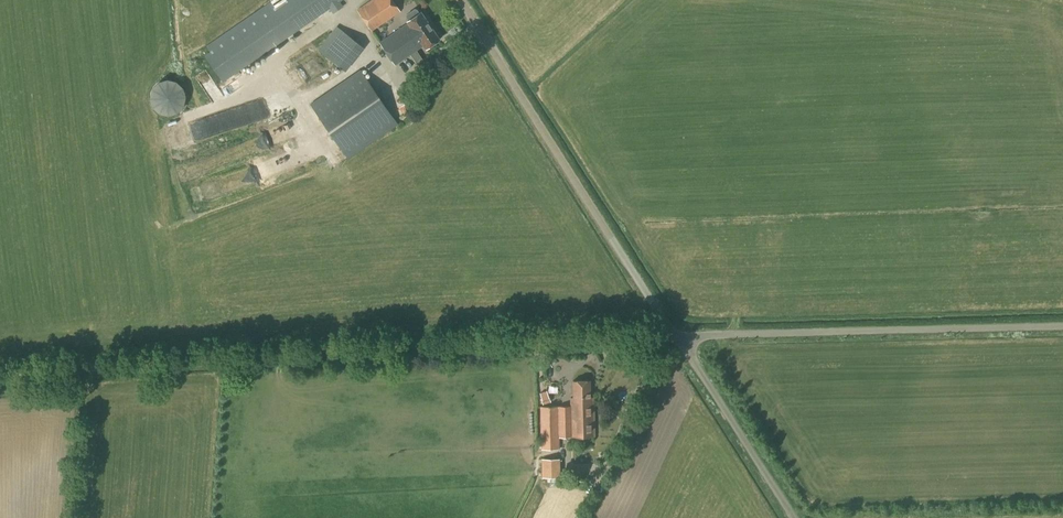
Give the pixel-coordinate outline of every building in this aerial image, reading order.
[(204,56),(223,82),(329,9),(332,13),(343,6),(340,2),(342,0),(273,0),(206,46),(210,51),(204,56)] [(394,15),(400,11),(392,0),(371,0),(357,10),(371,31),(394,15)] [(408,20),(407,21),(408,23),(380,42),(395,65),(423,45),(425,48),(439,39),(420,12),(419,12),(416,9),(415,9),(406,14),(406,16),(408,20)] [(345,71),(363,47),(335,25),(317,48),(345,71)] [(348,159),(398,124),(360,69),(309,104),(348,159)] [(228,86),(234,95),(246,87),(240,78),(228,86)] [(590,397),(589,380),(572,381),(573,398),(570,398),(570,406),(557,406),(540,406),(541,448),(559,448),(558,437),(571,436),(594,436),(593,397),(590,397)] [(542,399),(541,399),(543,405),(551,402),(549,396),(548,396),(546,390),(539,392),(542,399)] [(556,482),(557,477),(558,477),(557,459),(541,459),(541,477),(547,477),(547,482),(556,482)]
